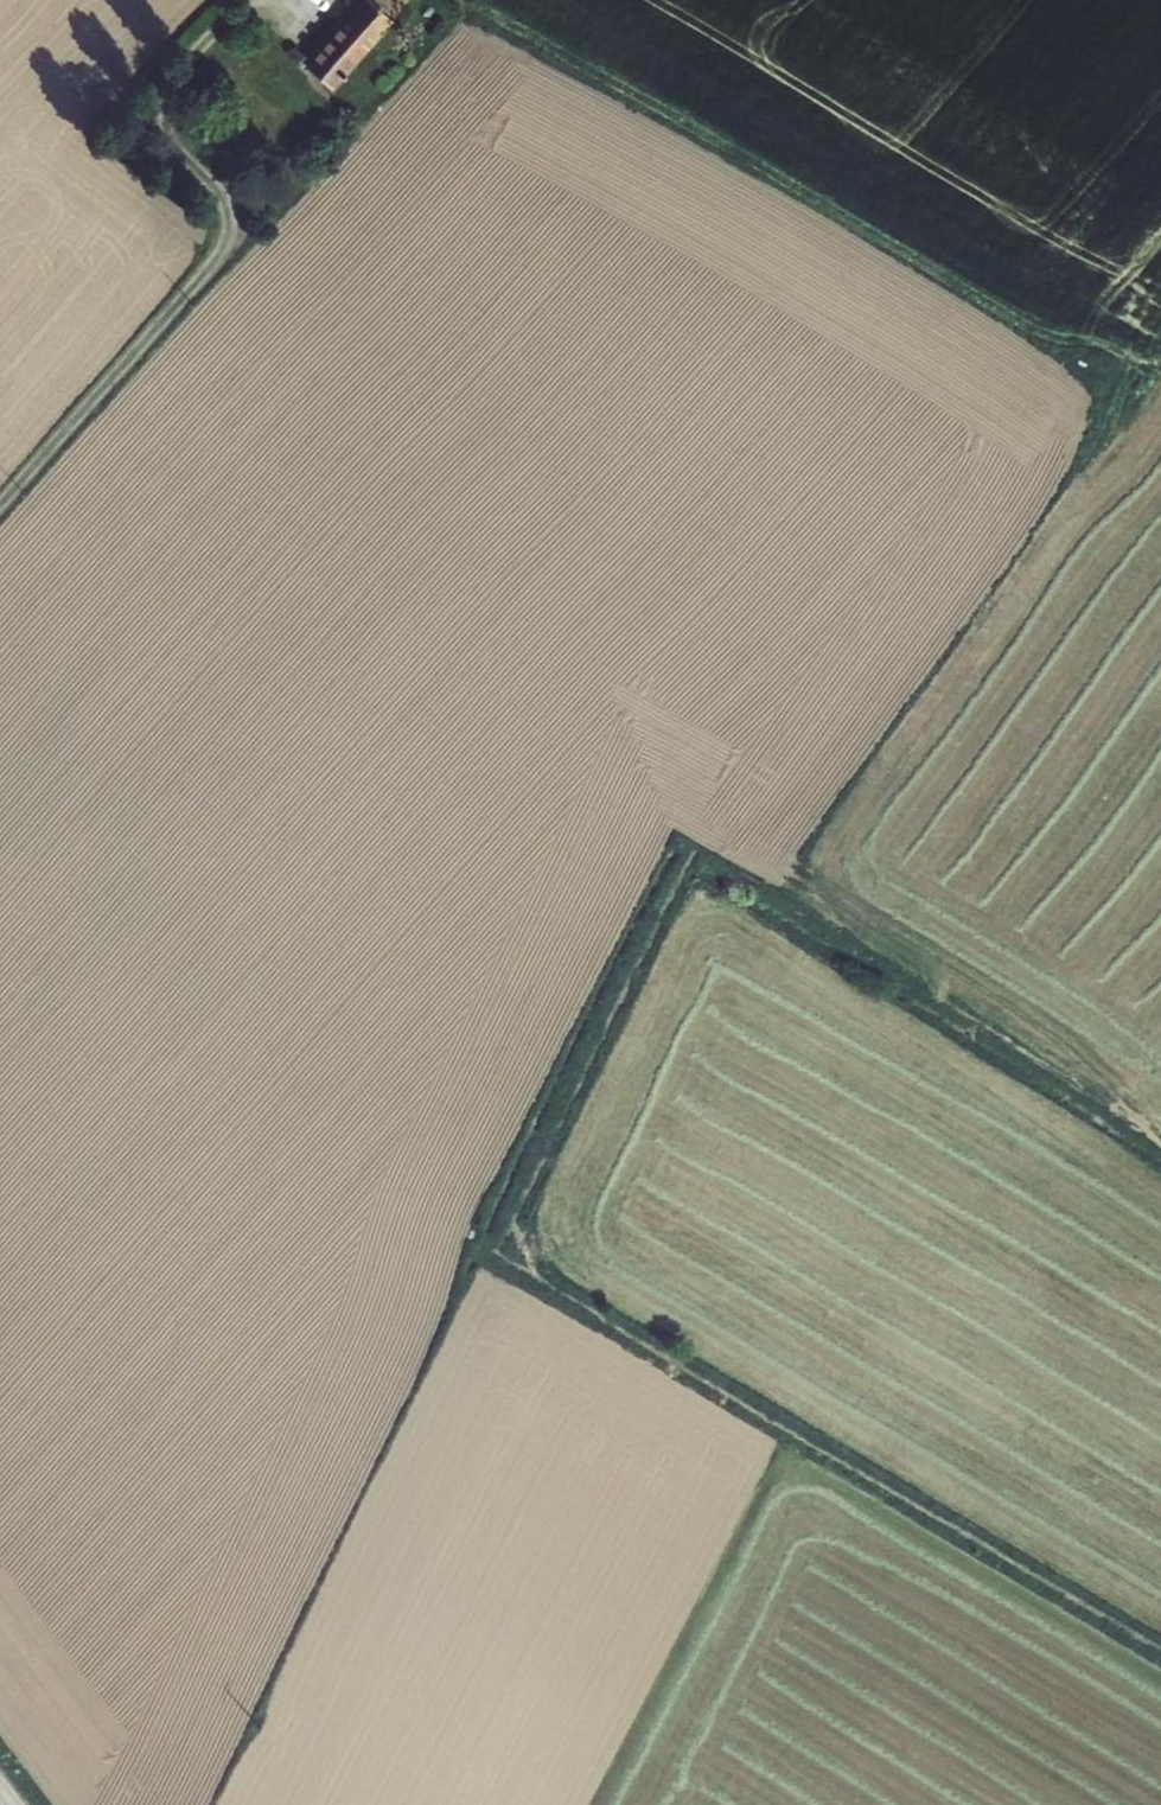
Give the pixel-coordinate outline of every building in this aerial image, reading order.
[(315,60),(338,81),(405,4),(400,0),(367,0),(315,60)] [(304,38),(297,47),(305,54),(313,45),(304,38)]
